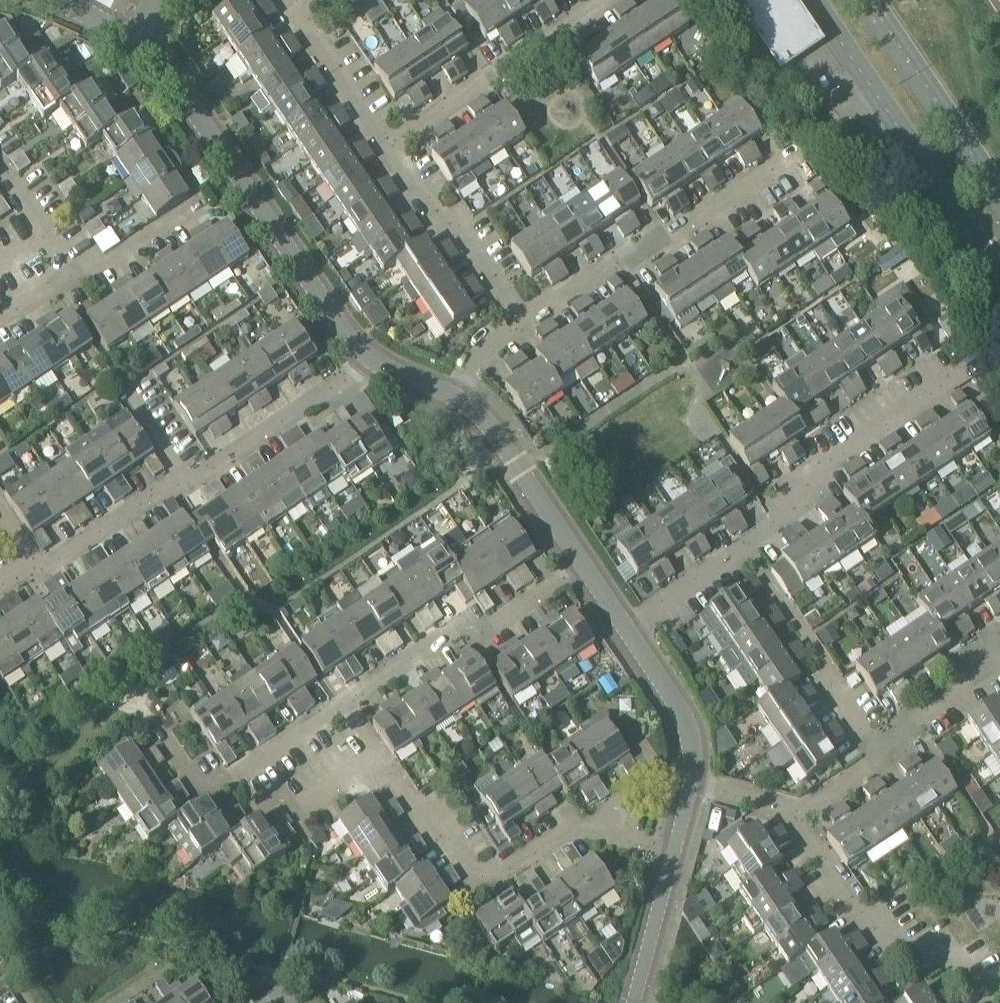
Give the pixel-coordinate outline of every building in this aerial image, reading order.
[(227,38),(262,15),(257,7),(251,11),(244,0),(229,10),(215,19),(227,38)] [(262,15),(272,8),(267,0),(257,7),(262,15)] [(485,0),(480,0),(466,9),(462,3),(451,10),(466,32),(475,25),(485,40),(495,33),(506,49),(514,43),(485,0)] [(511,0),(485,0),(514,43),(522,38),(511,22),(521,15),(511,0)] [(537,0),(511,0),(521,15),(531,9),(542,25),(550,19),(537,0)] [(550,19),(558,14),(548,0),(537,0),(550,19)] [(669,40),(688,28),(669,0),(665,0),(649,11),(669,40)] [(735,10),(779,75),(823,45),(792,0),(750,0),(735,10)] [(998,0),(990,0),(986,2),(997,19),(999,17),(999,4),(998,0)] [(229,10),(222,1),(208,10),(215,19),(229,10)] [(621,7),(628,17),(635,12),(628,1),(621,7)] [(628,17),(621,7),(613,12),(620,22),(628,17)] [(272,8),(262,15),(268,23),(278,16),(272,8)] [(370,10),(363,14),(372,28),(379,23),(370,10)] [(631,23),(651,52),(669,40),(649,11),(631,23)] [(428,35),(459,81),(467,75),(456,59),(467,52),(440,12),(421,25),(428,35)] [(268,23),(262,15),(227,38),(239,56),(268,37),(262,27),(268,23)] [(0,31),(0,60),(18,48),(26,42),(13,22),(0,31)] [(651,52),(631,23),(613,35),(634,65),(651,52)] [(585,31),(592,41),(599,36),(593,26),(585,31)] [(592,41),(585,31),(577,36),(584,46),(592,41)] [(459,81),(428,35),(410,47),(430,77),(440,70),(451,86),(459,81)] [(596,47),(616,77),(634,65),(613,35),(596,47)] [(286,51),(297,44),(291,36),(281,43),(286,51)] [(268,37),(239,56),(229,63),(241,81),(251,74),(280,55),(268,37)] [(297,44),(286,51),(292,59),(302,52),(297,44)] [(430,77),(410,47),(392,59),(423,105),(431,99),(420,83),(430,77)] [(616,77),(596,47),(577,59),(597,89),(616,77)] [(0,60),(0,90),(1,91),(17,80),(16,79),(32,69),(31,68),(18,48),(0,60)] [(251,74),(241,81),(243,85),(253,78),(263,92),(292,73),(285,63),(292,59),(286,51),(280,55),(251,74)] [(30,99),(62,78),(47,57),(31,68),(32,69),(16,79),(17,80),(30,99)] [(423,105),(392,59),(373,71),(393,101),(404,94),(415,110),(423,105)] [(252,99),(264,117),(274,110),(308,88),(303,81),(299,83),(292,73),(263,92),(252,99)] [(800,82),(794,73),(785,78),(792,87),(800,82)] [(308,88),(318,82),(313,74),(311,75),(303,81),(308,88)] [(129,76),(120,82),(128,92),(138,85),(133,80),(129,76)] [(62,78),(30,99),(44,120),(59,110),(59,109),(75,98),(75,97),(62,78)] [(72,129),(104,108),(116,100),(102,79),(90,87),(75,97),(75,98),(59,109),(59,110),(72,129)] [(696,81),(687,88),(696,99),(705,93),(696,81)] [(318,82),(308,88),(311,93),(313,96),(323,90),(318,82)] [(274,110),(286,128),(311,112),(316,109),(309,100),(313,96),(311,93),(308,88),(274,110)] [(638,100),(633,92),(628,96),(633,103),(638,100)] [(677,93),(664,102),(671,112),(684,104),(677,93)] [(484,99),(475,105),(482,115),(491,109),(484,99)] [(482,115),(475,105),(467,110),(474,120),(482,115)] [(659,106),(648,113),(654,123),(665,115),(659,106)] [(722,119),(753,165),(761,160),(750,144),(761,136),(741,107),(722,119)] [(104,108),(72,129),(87,150),(103,140),(102,139),(118,127),(104,108)] [(490,110),(482,115),(486,121),(506,150),(525,138),(504,108),(494,115),(491,109),(490,110)] [(286,128),(298,146),(311,138),(328,127),(316,109),(311,112),(286,128)] [(332,124),(342,118),(337,110),(327,117),(332,124)] [(118,127),(102,139),(103,140),(116,159),(148,138),(155,132),(141,111),(133,117),(118,127)] [(342,118),(332,124),(337,132),(347,125),(342,118)] [(753,165),(722,119),(704,131),(724,161),(734,154),(745,170),(753,165)] [(506,150),(486,121),(468,133),(488,163),(506,150)] [(439,129),(446,139),(454,134),(447,124),(439,129)] [(298,146),(310,165),(311,164),(339,145),(328,127),(311,138),(298,146)] [(446,139),(439,129),(431,134),(438,144),(446,139)] [(686,143),(717,189),(725,184),(714,168),(724,161),(704,131),(686,143)] [(488,163),(468,133),(450,145),(470,175),(488,163)] [(614,133),(604,140),(612,151),(622,144),(614,133)] [(130,179),(168,153),(167,153),(161,157),(148,138),(116,159),(130,179)] [(439,152),(431,157),(451,187),(470,175),(450,145),(446,139),(438,144),(439,152)] [(717,189),(686,143),(668,155),(688,185),(698,178),(709,194),(717,189)] [(322,183),(351,164),(339,145),(311,164),(310,165),(311,166),(322,183)] [(356,160),(366,153),(361,146),(351,152),(356,160)] [(14,168),(26,160),(21,153),(9,161),(14,168)] [(168,153),(130,179),(143,199),(175,177),(174,177),(180,173),(180,170),(180,168),(180,166),(179,163),(178,161),(177,160),(175,158),(173,156),(171,155),(170,154),(168,153)] [(366,153),(356,160),(361,168),(371,161),(366,153)] [(266,154),(258,159),(264,168),(272,163),(266,154)] [(688,185),(668,155),(650,167),(681,213),(689,208),(678,192),(688,185)] [(26,160),(14,168),(17,173),(29,165),(26,160)] [(334,201),(363,182),(351,164),(322,183),(334,201)] [(681,213),(650,167),(632,180),(652,210),(662,202),(673,218),(681,213)] [(192,176),(201,189),(210,182),(202,170),(192,176)] [(601,188),(631,234),(639,229),(628,213),(639,205),(619,176),(601,188)] [(175,177),(143,199),(157,219),(188,197),(175,177)] [(63,195),(75,187),(70,180),(58,188),(63,195)] [(380,196),(390,189),(385,181),(375,188),(380,196)] [(346,219),(375,200),(363,182),(334,201),(346,219)] [(809,188),(815,198),(824,193),(817,183),(809,188)] [(75,187),(63,195),(66,200),(78,192),(75,187)] [(583,200),(603,230),(613,223),(623,239),(631,234),(601,188),(583,200)] [(390,189),(380,196),(385,204),(396,197),(390,189)] [(296,193),(286,200),(289,205),(299,198),(296,193)] [(809,211),(829,241),(848,228),(828,198),(809,211)] [(9,212),(1,200),(0,200),(0,219),(9,212)] [(375,200),(346,219),(358,237),(387,218),(375,200)] [(603,230),(583,200),(565,212),(595,258),(603,253),(593,237),(603,230)] [(781,207),(788,217),(795,212),(789,202),(781,207)] [(868,202),(860,206),(868,220),(876,215),(868,202)] [(565,212),(559,204),(541,216),(547,224),(567,254),(577,247),(587,263),(595,258),(565,212)] [(788,217),(781,207),(773,212),(780,223),(788,217)] [(89,208),(77,216),(83,225),(95,217),(89,208)] [(829,241),(809,211),(791,223),(812,253),(829,241)] [(404,232),(414,225),(409,217),(399,224),(404,232)] [(370,255),(399,236),(387,218),(358,237),(370,255)] [(90,234),(102,226),(97,220),(86,228),(90,234)] [(199,229),(227,271),(248,256),(227,225),(215,233),(209,223),(199,229)] [(774,235),(794,265),(812,253),(791,223),(774,235)] [(567,254),(547,224),(529,236),(560,282),(567,277),(557,261),(567,254)] [(414,225),(404,232),(409,240),(420,233),(414,225)] [(102,226),(90,234),(94,240),(106,232),(102,226)] [(319,226),(308,233),(311,238),(313,242),(325,234),(319,226)] [(745,231),(752,242),(760,236),(753,226),(745,231)] [(214,293),(233,280),(227,271),(199,229),(192,235),(198,244),(186,252),(208,284),(214,293)] [(752,242),(745,231),(737,237),(744,247),(752,242)] [(698,239),(705,249),(712,244),(706,234),(698,239)] [(794,265),(774,235),(756,247),(776,277),(794,265)] [(399,236),(370,255),(382,273),(393,265),(411,254),(410,253),(399,236)] [(560,282),(529,236),(510,249),(530,279),(541,271),(552,287),(560,282)] [(705,249),(698,239),(690,244),(697,255),(705,249)] [(708,255),(729,285),(746,273),(747,273),(738,259),(727,243),(711,253),(708,255)] [(411,254),(393,265),(406,283),(435,264),(423,245),(411,254)] [(441,260),(451,253),(446,245),(436,252),(441,260)] [(776,277),(756,247),(738,259),(747,273),(746,273),(757,289),(776,277)] [(708,255),(705,249),(697,255),(701,260),(691,267),(711,297),(717,307),(735,295),(729,285),(708,255)] [(160,256),(188,297),(208,284),(186,252),(176,259),(169,250),(160,256)] [(451,253),(441,260),(446,267),(456,261),(451,253)] [(146,279),(168,311),(188,297),(160,256),(152,261),(158,271),(146,279)] [(662,263),(669,273),(677,268),(670,258),(662,263)] [(669,273),(662,263),(654,269),(661,279),(669,273)] [(435,264),(406,283),(418,301),(447,281),(435,264)] [(673,279),(693,309),(711,297),(691,267),(673,279)] [(353,274),(345,280),(352,291),(360,286),(353,274)] [(168,311),(146,279),(136,286),(129,277),(120,283),(148,324),(168,311)] [(661,303),(654,307),(667,327),(674,322),(680,331),(699,318),(693,309),(673,279),(654,292),(661,303)] [(607,285),(614,295),(621,290),(614,280),(607,285)] [(447,281),(418,301),(430,319),(459,299),(447,281)] [(465,295),(475,289),(470,281),(460,288),(465,295)] [(106,306),(128,338),(129,337),(135,347),(155,334),(148,324),(120,283),(112,288),(119,297),(106,306)] [(261,301),(273,293),(269,287),(257,295),(261,301)] [(880,316),(900,346),(910,339),(920,355),(929,349),(911,321),(921,315),(902,287),(874,305),(880,315),(880,316)] [(475,289),(465,295),(470,303),(481,296),(475,289)] [(273,293),(261,301),(265,307),(277,299),(273,293)] [(806,295),(811,303),(816,300),(811,293),(806,295)] [(608,308),(628,338),(646,325),(626,295),(608,308)] [(579,304),(586,314),(594,309),(587,298),(579,304)] [(472,318),(459,299),(430,319),(431,322),(424,326),(435,341),(441,337),(442,338),(472,318)] [(225,310),(229,316),(241,307),(237,301),(225,310)] [(128,338),(106,306),(95,313),(89,304),(80,310),(108,351),(128,338)] [(586,314),(579,304),(571,309),(578,319),(586,314)] [(948,304),(930,316),(948,342),(966,330),(948,304)] [(628,338),(608,308),(590,320),(610,350),(628,338)] [(229,316),(225,310),(213,318),(217,323),(229,316)] [(233,320),(237,326),(249,318),(245,312),(233,320)] [(44,320),(75,365),(78,363),(74,357),(92,345),(71,313),(58,322),(53,314),(44,320)] [(862,328),(892,374),(900,369),(890,353),(900,346),(880,316),(862,328)] [(805,324),(802,319),(796,324),(799,328),(805,324)] [(75,365),(44,320),(35,326),(41,333),(30,341),(51,373),(68,362),(71,368),(75,365)] [(237,326),(233,320),(221,328),(225,334),(237,326)] [(610,350),(590,320),(572,332),(592,362),(610,350)] [(543,328),(550,338),(558,333),(551,323),(543,328)] [(275,338),(303,380),(311,375),(304,364),(317,356),(295,324),(275,338)] [(185,337),(189,343),(202,334),(198,328),(185,337)] [(550,338),(543,328),(535,333),(542,343),(550,338)] [(844,340),(864,370),(874,363),(885,379),(892,374),(862,328),(844,340)] [(779,334),(784,340),(788,338),(783,331),(779,334)] [(592,362),(572,332),(554,344),(574,374),(580,384),(598,372),(592,362)] [(189,343),(185,337),(174,344),(178,350),(189,343)] [(254,352),(276,384),(287,376),(294,386),(303,380),(275,338),(254,352)] [(554,344),(550,338),(542,343),(546,349),(536,356),(541,364),(556,386),(574,374),(554,344)] [(193,347),(197,353),(209,345),(205,339),(193,347)] [(745,339),(740,342),(745,348),(749,345),(745,339)] [(5,346),(36,392),(39,389),(35,384),(51,373),(30,341),(19,348),(14,340),(5,346)] [(767,340),(748,353),(751,357),(755,364),(774,351),(767,340)] [(826,352),(857,398),(865,393),(854,377),(864,370),(844,340),(826,352)] [(11,400),(29,388),(33,393),(36,392),(5,346),(0,350),(0,359),(1,360),(0,361),(0,383),(11,400)] [(197,353),(193,347),(181,355),(185,361),(197,353)] [(210,347),(199,354),(206,365),(217,358),(210,347)] [(276,384),(254,352),(235,365),(263,407),(272,402),(264,391),(276,384)] [(808,364),(828,394),(839,387),(849,403),(857,398),(826,352),(808,364)] [(801,353),(783,365),(791,376),(821,422),(829,416),(818,401),(828,394),(808,364),(801,353)] [(145,364),(149,370),(162,361),(158,355),(145,364)] [(512,360),(517,367),(525,362),(520,355),(512,360)] [(517,367),(512,360),(505,366),(509,373),(517,367)] [(556,386),(541,364),(531,371),(525,362),(517,367),(523,376),(543,406),(561,394),(556,386)] [(149,370),(145,364),(134,371),(138,377),(149,370)] [(263,407),(235,365),(215,379),(236,410),(247,403),(254,413),(263,407)] [(164,366),(152,374),(157,380),(168,372),(164,366)] [(978,377),(991,395),(999,390),(999,388),(988,371),(978,377)] [(624,374),(615,380),(623,392),(632,386),(624,374)] [(543,406),(523,376),(504,389),(524,419),(543,406)] [(821,422),(791,376),(772,389),(783,405),(784,405),(792,418),(793,418),(803,411),(813,427),(821,422)] [(194,392),(223,435),(232,428),(225,418),(236,410),(215,379),(194,392)] [(0,383),(0,407),(11,400),(0,383)] [(979,403),(987,415),(999,407),(999,390),(991,395),(979,403)] [(223,435),(194,392),(174,406),(196,438),(207,430),(214,440),(223,435)] [(950,422),(970,451),(989,439),(969,409),(958,393),(949,399),(960,415),(950,422)] [(46,411),(51,419),(64,411),(58,402),(46,411)] [(766,417),(796,463),(804,457),(793,442),(804,434),(793,418),(792,418),(784,405),(783,405),(766,417)] [(333,415),(371,470),(387,460),(390,464),(394,461),(365,417),(353,425),(342,409),(333,415)] [(921,418),(928,428),(936,423),(929,412),(921,418)] [(103,425),(132,469),(144,461),(154,477),(164,471),(126,415),(109,427),(106,423),(103,425)] [(324,444),(345,476),(350,484),(359,478),(371,470),(333,415),(324,421),(335,436),(324,444)] [(394,431),(403,426),(397,417),(389,423),(394,431)] [(748,429),(768,459),(778,452),(789,468),(796,463),(766,417),(748,429)] [(928,428),(921,418),(914,423),(920,433),(928,428)] [(932,434),(952,463),(970,451),(950,422),(932,434)] [(86,442),(123,498),(131,492),(121,477),(132,469),(103,425),(100,427),(102,431),(86,442)] [(297,427),(288,433),(312,469),(326,490),(342,479),(347,487),(350,484),(345,476),(324,444),(319,436),(311,441),(308,443),(300,431),(297,427)] [(768,459),(748,429),(729,442),(749,471),(760,487),(768,482),(758,466),(768,459)] [(290,454),(279,462),(309,506),(328,492),(326,490),(312,469),(288,433),(279,439),(290,454)] [(914,446),(934,476),(952,463),(932,434),(914,446)] [(885,442),(892,452),(900,447),(893,437),(885,442)] [(63,452),(92,496),(103,488),(114,504),(123,498),(86,442),(69,453),(67,450),(63,452)] [(892,452),(885,442),(878,447),(885,457),(892,452)] [(25,446),(15,453),(20,461),(30,454),(25,446)] [(896,458),(916,488),(934,476),(914,446),(896,458)] [(46,469),(83,525),(92,519),(81,503),(92,496),(63,452),(60,454),(62,458),(46,469)] [(257,454),(249,460),(289,519),(309,506),(279,462),(268,469),(257,454)] [(916,488),(896,458),(878,470),(898,500),(916,488)] [(250,481),(239,489),(269,532),(289,519),(249,460),(240,466),(250,481)] [(850,466),(857,476),(865,471),(858,461),(850,466)] [(857,476),(850,466),(842,471),(849,482),(857,476)] [(23,479),(52,522),(64,515),(75,531),(83,525),(46,469),(29,480),(27,476),(23,479)] [(734,469),(707,486),(737,532),(745,527),(734,511),(745,503),(743,501),(751,496),(734,469)] [(861,482),(880,512),(898,500),(878,470),(861,482)] [(52,522),(23,479),(21,481),(23,484),(5,496),(42,552),(52,546),(41,530),(52,522)] [(269,532),(239,489),(231,494),(220,479),(209,486),(246,542),(248,546),(265,534),(269,532)] [(702,479),(683,491),(689,498),(709,528),(719,521),(729,537),(737,532),(707,486),(702,479)] [(880,512),(861,482),(842,495),(853,511),(854,511),(863,524),(868,520),(880,512)] [(975,482),(968,487),(975,497),(982,492),(975,482)] [(246,542),(209,486),(200,492),(210,508),(198,516),(228,560),(232,557),(248,546),(246,542)] [(958,494),(950,499),(957,509),(965,504),(958,494)] [(709,528),(689,498),(671,510),(701,556),(709,551),(699,535),(709,528)] [(162,531),(191,575),(195,572),(192,569),(210,557),(172,502),(162,508),(173,524),(162,531)] [(825,507),(832,517),(840,512),(833,502),(825,507)] [(979,502),(968,510),(974,519),(985,512),(979,502)] [(939,506),(932,511),(939,521),(946,517),(939,506)] [(832,517),(825,507),(817,512),(824,522),(832,517)] [(701,556),(671,510),(653,522),(673,552),(683,545),(694,561),(701,556)] [(836,523),(856,553),(874,540),(863,524),(854,511),(853,511),(836,523)] [(487,532),(525,588),(534,582),(523,566),(535,558),(506,514),(501,517),(504,521),(487,532)] [(961,515),(951,521),(958,531),(967,524),(961,515)] [(673,552),(653,522),(635,534),(666,580),(674,575),(663,559),(673,552)] [(132,529),(169,584),(185,574),(187,577),(191,575),(162,531),(151,539),(140,523),(132,529)] [(818,535),(838,565),(856,553),(836,523),(818,535)] [(789,531),(796,541),(804,536),(797,526),(789,531)] [(123,558),(151,601),(172,588),(169,584),(132,529),(123,535),(134,551),(123,558)] [(796,541),(789,531),(781,536),(788,547),(796,541)] [(939,531),(926,540),(937,557),(951,548),(939,531)] [(465,541),(495,585),(505,578),(516,594),(525,588),(487,532),(471,543),(468,539),(465,541)] [(666,580),(635,534),(616,547),(636,577),(647,569),(658,585),(666,580)] [(838,565),(818,535),(800,547),(820,577),(838,565)] [(495,585),(465,541),(461,544),(464,548),(448,559),(447,559),(462,581),(475,599),(473,599),(484,615),(494,609),(483,593),(495,585)] [(791,553),(781,560),(784,563),(801,589),(820,577),(800,547),(796,541),(788,547),(791,553)] [(413,553),(443,597),(454,589),(465,605),(473,599),(475,599),(462,581),(447,559),(448,559),(437,543),(420,555),(417,551),(413,553)] [(999,573),(999,547),(988,555),(999,573)] [(92,556),(129,611),(145,600),(148,604),(151,601),(123,558),(111,565),(101,550),(92,556)] [(443,597),(413,553),(410,555),(413,559),(396,570),(434,626),(442,620),(432,604),(443,597)] [(988,555),(970,567),(999,611),(999,594),(998,591),(999,590),(999,573),(988,555)] [(129,611),(92,556),(83,561),(94,577),(82,585),(111,628),(115,625),(113,622),(129,611)] [(784,564),(771,573),(790,601),(803,592),(801,589),(784,564)] [(972,609),(982,602),(993,618),(999,613),(999,611),(970,567),(952,579),(972,609)] [(374,579),(403,623),(414,616),(425,632),(434,626),(396,570),(380,581),(377,577),(374,579)] [(52,582),(89,638),(106,627),(108,630),(111,628),(82,585),(71,592),(61,577),(52,582)] [(356,597),(393,653),(402,647),(392,631),(403,623),(374,579),(370,582),(373,586),(356,597)] [(747,584),(744,586),(750,595),(760,588),(754,579),(747,584)] [(972,609),(952,579),(934,591),(965,637),(973,632),(962,616),(972,609)] [(869,581),(855,591),(861,598),(875,589),(869,581)] [(89,638),(52,582),(43,588),(54,604),(43,611),(64,643),(67,647),(69,651),(68,652),(75,662),(85,655),(78,645),(89,638)] [(698,617),(711,635),(750,609),(745,600),(749,597),(749,595),(744,586),(698,617)] [(965,637),(934,591),(916,604),(927,620),(936,633),(937,633),(947,626),(957,642),(965,637)] [(5,601),(43,657),(46,661),(63,650),(67,647),(64,643),(43,611),(43,612),(37,603),(25,611),(14,595),(5,601)] [(393,653),(356,597),(340,608),(337,604),(334,606),(363,650),(374,642),(385,658),(393,653)] [(26,674),(30,671),(27,668),(43,657),(5,601),(0,605),(0,611),(8,622),(0,628),(0,635),(26,674)] [(363,650),(334,606),(330,608),(333,612),(316,623),(354,679),(363,673),(352,657),(363,650)] [(768,623),(778,616),(773,608),(763,615),(768,623)] [(733,647),(762,627),(750,609),(711,635),(723,653),(733,647)] [(285,612),(281,615),(286,622),(290,620),(285,612)] [(547,620),(578,665),(581,664),(577,658),(595,646),(573,614),(561,622),(556,614),(547,620)] [(778,616),(768,623),(773,631),(784,624),(778,616)] [(544,634),(532,642),(554,673),(558,679),(578,665),(547,620),(538,626),(544,634)] [(909,632),(940,678),(948,672),(937,657),(948,649),(937,633),(936,633),(927,620),(909,632)] [(354,679),(316,623),(304,631),(310,640),(301,646),(322,677),(334,669),(345,685),(354,679)] [(762,627),(733,647),(745,665),(775,645),(768,635),(773,631),(768,623),(762,627)] [(840,641),(831,627),(817,636),(826,650),(840,641)] [(940,678),(909,632),(891,644),(912,674),(922,667),(932,683),(940,678)] [(0,635),(0,680),(5,688),(23,676),(26,674),(0,635)] [(507,647),(538,693),(541,691),(537,685),(554,673),(532,642),(521,649),(516,641),(507,647)] [(792,659),(803,652),(797,644),(787,651),(792,659)] [(874,657),(905,702),(912,697),(902,681),(912,674),(891,644),(874,657)] [(787,662),(775,645),(745,665),(734,672),(746,690),(757,682),(787,662)] [(538,693),(507,647),(498,653),(504,661),(492,669),(513,701),(531,689),(535,695),(538,693)] [(500,695),(469,649),(459,656),(465,663),(454,671),(475,703),(479,709),(500,695)] [(126,651),(107,664),(116,677),(124,672),(135,665),(126,651)] [(269,658),(306,712),(315,706),(309,698),(304,690),(316,682),(294,651),(276,662),(272,657),(269,658)] [(803,652),(792,659),(798,666),(808,660),(803,652)] [(905,702),(874,657),(855,669),(875,699),(886,691),(897,707),(905,702)] [(254,678),(275,710),(286,702),(297,718),(306,712),(269,658),(266,661),(270,667),(254,678)] [(787,662),(757,682),(769,700),(786,689),(799,680),(787,662)] [(254,678),(248,670),(228,683),(229,685),(267,741),(276,734),(264,717),(275,710),(254,678)] [(428,677),(459,722),(462,720),(458,714),(475,703),(454,671),(442,679),(437,671),(428,677)] [(97,675),(88,681),(94,691),(104,685),(97,675)] [(609,675),(598,683),(607,697),(618,690),(609,675)] [(846,682),(852,690),(860,685),(854,676),(846,682)] [(414,698),(435,730),(452,718),(456,724),(459,722),(428,677),(419,682),(425,690),(414,698)] [(213,704),(235,736),(247,729),(259,746),(267,741),(229,685),(226,687),(230,693),(213,704)] [(804,703),(815,696),(809,688),(799,695),(804,703)] [(769,700),(756,708),(769,727),(799,707),(804,703),(799,695),(793,699),(787,689),(786,689),(769,700)] [(815,696),(804,703),(810,711),(820,704),(815,696)] [(389,703),(420,749),(422,747),(418,741),(435,730),(414,698),(402,706),(397,698),(389,703)] [(999,726),(999,706),(997,701),(967,721),(979,740),(999,726)] [(420,749),(389,703),(380,709),(385,717),(373,725),(395,757),(412,745),(416,751),(420,749)] [(769,727),(781,745),(811,725),(805,717),(809,715),(810,711),(804,703),(769,727)] [(235,736),(213,704),(196,716),(192,710),(189,712),(220,758),(221,757),(226,766),(235,760),(224,744),(235,736)] [(580,730),(608,771),(619,764),(630,780),(639,774),(632,763),(607,727),(606,717),(600,711),(579,725),(582,729),(580,730)] [(552,717),(544,722),(549,729),(557,724),(552,717)] [(828,739),(839,732),(833,724),(823,731),(828,739)] [(793,763),(823,743),(811,725),(781,745),(793,763)] [(979,740),(991,758),(999,752),(999,726),(979,740)] [(562,747),(597,798),(605,793),(596,779),(608,771),(580,730),(560,743),(562,747)] [(839,732),(828,739),(834,747),(844,740),(839,732)] [(943,742),(936,747),(945,761),(953,756),(943,742)] [(823,743),(793,763),(806,781),(835,761),(823,743)] [(597,798),(562,747),(559,749),(563,755),(546,767),(563,791),(562,791),(567,799),(579,791),(588,805),(597,798)] [(107,793),(160,758),(154,749),(146,754),(138,759),(131,748),(99,769),(109,784),(103,788),(107,793)] [(644,756),(651,766),(663,758),(656,748),(644,756)] [(991,758),(999,771),(999,752),(991,758)] [(906,762),(913,772),(921,767),(914,757),(906,762)] [(124,806),(155,785),(148,775),(156,769),(164,764),(160,758),(107,793),(109,796),(115,792),(124,806)] [(517,767),(547,812),(556,806),(551,798),(562,791),(563,791),(546,767),(541,759),(523,771),(519,765),(517,767)] [(913,772),(906,762),(898,768),(905,778),(913,772)] [(463,765),(448,775),(454,785),(469,775),(463,765)] [(917,778),(937,808),(956,795),(936,766),(917,778)] [(547,812),(517,767),(513,769),(517,775),(501,786),(522,818),(534,810),(539,818),(547,812)] [(913,772),(905,778),(909,783),(899,790),(919,820),(937,808),(917,778),(913,772)] [(970,777),(960,784),(969,797),(979,791),(970,777)] [(870,786),(877,796),(885,791),(878,781),(870,786)] [(127,824),(130,828),(167,803),(175,798),(170,790),(162,795),(155,785),(124,806),(133,820),(127,824)] [(175,798),(183,793),(178,785),(170,790),(175,798)] [(522,818),(501,786),(483,798),(479,792),(476,794),(484,806),(478,811),(489,827),(495,823),(510,845),(520,838),(511,825),(522,818)] [(877,796),(870,786),(862,792),(869,802),(877,796)] [(919,820),(899,790),(881,802),(901,832),(919,820)] [(183,793),(175,798),(180,805),(188,799),(183,793)] [(167,803),(130,828),(133,832),(139,828),(149,843),(167,830),(176,824),(175,824),(179,821),(178,820),(172,810),(180,805),(175,798),(167,803)] [(345,847),(383,820),(370,801),(338,822),(349,839),(343,843),(345,847)] [(176,824),(167,830),(179,848),(182,846),(236,810),(231,802),(223,808),(218,806),(212,809),(207,802),(179,821),(175,824),(176,824)] [(391,815),(398,809),(393,802),(385,807),(391,815)] [(901,832),(881,802),(863,814),(883,844),(901,832)] [(835,810),(841,821),(849,815),(842,805),(835,810)] [(710,806),(707,816),(717,818),(719,808),(710,806)] [(398,809),(391,815),(395,821),(403,816),(398,809)] [(182,846),(179,848),(192,866),(218,849),(232,838),(227,830),(231,827),(233,822),(241,817),(236,810),(182,846)] [(841,821),(835,810),(827,816),(833,826),(841,821)] [(845,826),(866,856),(883,844),(863,814),(845,826)] [(232,838),(218,849),(228,862),(223,866),(226,870),(288,827),(283,819),(275,825),(270,825),(266,828),(260,819),(251,825),(232,838)] [(383,820),(345,847),(348,850),(354,846),(363,859),(394,838),(383,820)] [(739,868),(769,847),(756,829),(748,834),(741,825),(718,840),(726,851),(727,851),(739,868)] [(866,856),(845,826),(827,839),(847,869),(866,856)] [(288,827),(226,870),(230,875),(235,872),(244,885),(285,856),(279,848),(283,845),(285,840),(293,834),(288,827)] [(775,843),(785,836),(780,829),(769,836),(775,843)] [(785,836),(775,843),(780,851),(790,844),(785,836)] [(415,850),(422,845),(417,837),(409,843),(415,850)] [(394,838),(363,859),(372,874),(367,878),(369,881),(407,856),(394,838)] [(769,875),(782,866),(774,855),(780,851),(775,843),(769,847),(739,868),(732,873),(743,890),(744,891),(768,874),(769,875)] [(422,845),(415,850),(419,857),(427,852),(422,845)] [(561,852),(566,860),(573,855),(568,847),(561,852)] [(988,849),(981,854),(986,860),(993,856),(988,849)] [(574,872),(566,860),(561,852),(553,857),(558,864),(557,865),(566,877),(555,885),(558,889),(559,888),(577,916),(578,915),(592,906),(596,912),(600,910),(574,872)] [(573,855),(566,860),(574,872),(600,910),(604,907),(600,901),(614,891),(593,859),(584,865),(575,853),(573,855)] [(407,856),(369,881),(371,885),(377,881),(387,896),(395,890),(419,874),(418,873),(407,856)] [(401,912),(439,887),(426,868),(418,873),(419,874),(395,890),(405,905),(399,909),(401,912)] [(447,881),(455,876),(450,868),(442,874),(447,881)] [(524,876),(530,884),(537,879),(531,871),(524,876)] [(786,888),(796,881),(791,873),(781,880),(786,888)] [(743,890),(738,894),(751,912),(780,892),(786,888),(781,880),(780,879),(774,883),(769,875),(768,874),(744,891),(743,890)] [(455,876),(447,881),(452,888),(460,883),(455,876)] [(530,884),(524,876),(516,882),(532,906),(522,912),(533,928),(532,929),(536,935),(543,945),(558,935),(562,941),(566,938),(540,900),(530,884)] [(796,881),(786,888),(792,896),(802,889),(796,881)] [(401,912),(400,913),(414,934),(422,935),(446,919),(442,912),(452,905),(439,887),(401,912)] [(483,893),(488,901),(495,896),(490,888),(483,893)] [(540,900),(566,938),(570,936),(566,930),(581,920),(578,915),(577,916),(559,888),(558,889),(540,900)] [(792,896),(786,888),(751,912),(741,919),(754,936),(763,930),(793,910),(786,900),(792,896)] [(488,901),(483,893),(475,898),(480,906),(488,901)] [(496,895),(488,901),(493,909),(519,947),(536,935),(532,929),(533,928),(522,912),(523,912),(512,896),(502,903),(496,895)] [(693,898),(684,904),(681,913),(691,926),(706,916),(693,898)] [(519,947),(493,909),(474,922),(496,953),(511,943),(515,949),(519,947)] [(810,924),(820,917),(815,909),(805,916),(810,924)] [(793,910),(763,930),(775,948),(805,928),(793,910)] [(820,917),(810,924),(816,932),(826,925),(820,917)] [(805,928),(775,948),(787,967),(796,961),(804,955),(817,946),(816,945),(805,928)] [(816,945),(817,946),(804,955),(796,961),(808,979),(816,973),(846,953),(841,945),(833,934),(816,945)] [(846,941),(840,945),(846,953),(851,949),(861,942),(856,934),(846,941)] [(616,935),(599,947),(601,949),(612,966),(620,958),(623,944),(616,935)] [(861,942),(851,949),(857,956),(867,950),(861,942)] [(718,943),(706,951),(714,963),(726,955),(718,943)] [(601,949),(584,960),(596,978),(612,966),(601,949)] [(828,991),(858,970),(846,953),(816,973),(828,991)] [(578,963),(572,966),(577,973),(583,969),(578,963)] [(828,991),(836,1002),(848,1002),(870,988),(858,970),(828,991)] [(875,985),(886,978),(880,970),(870,977),(875,985)] [(886,978),(875,985),(881,992),(891,985),(886,978)] [(164,983),(155,989),(165,1002),(177,1002),(164,983)] [(177,1002),(207,1002),(195,985),(183,993),(178,985),(169,991),(177,1002)] [(870,988),(848,1002),(880,1002),(870,988)] [(923,992),(906,1002),(931,1002),(923,992)] [(951,1000),(946,992),(936,999),(939,1002),(946,1002),(951,1000)] [(720,994),(715,998),(718,1002),(727,1002),(720,994)]
